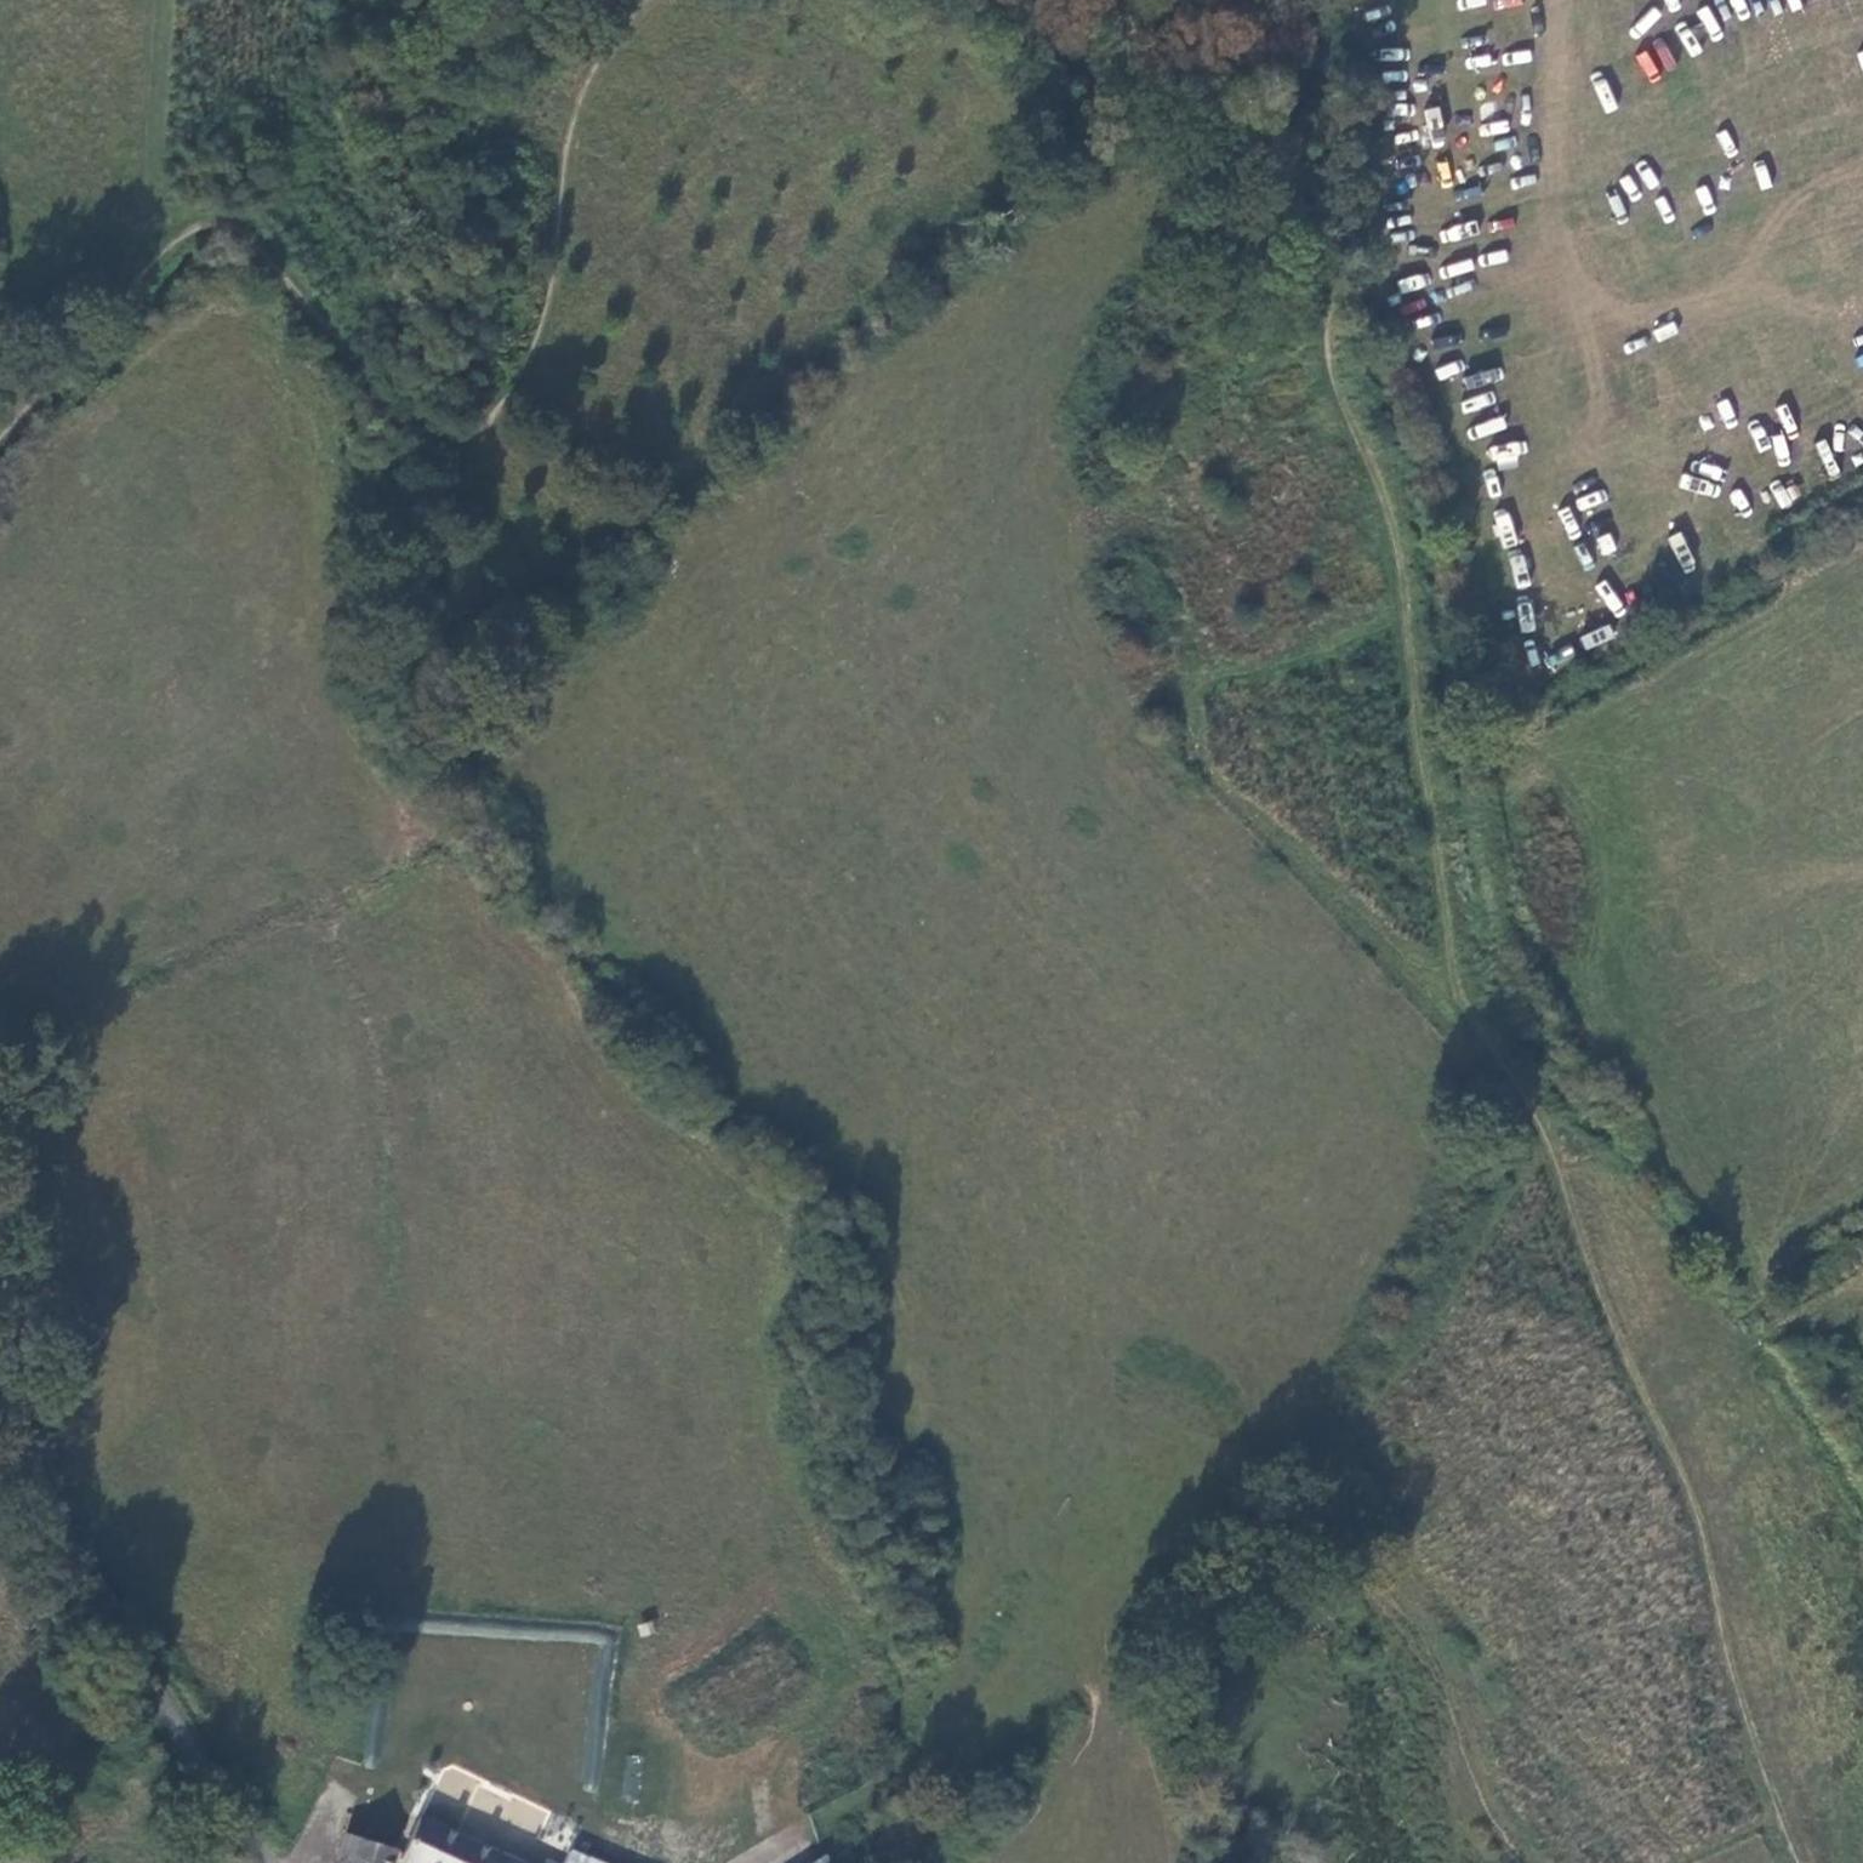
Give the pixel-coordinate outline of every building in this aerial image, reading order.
[(1650,82),(1678,63),(1660,37),(1632,56),(1650,82)] [(1607,580),(1596,586),(1611,613),(1622,607),(1607,580)] [(422,1814),(403,1856),(418,1862),(522,1862),(422,1814)] [(340,1857),(347,1860),(346,1862),(389,1862),(394,1848),(348,1833),(340,1857)] [(586,1855),(583,1862),(606,1862),(586,1855)]
